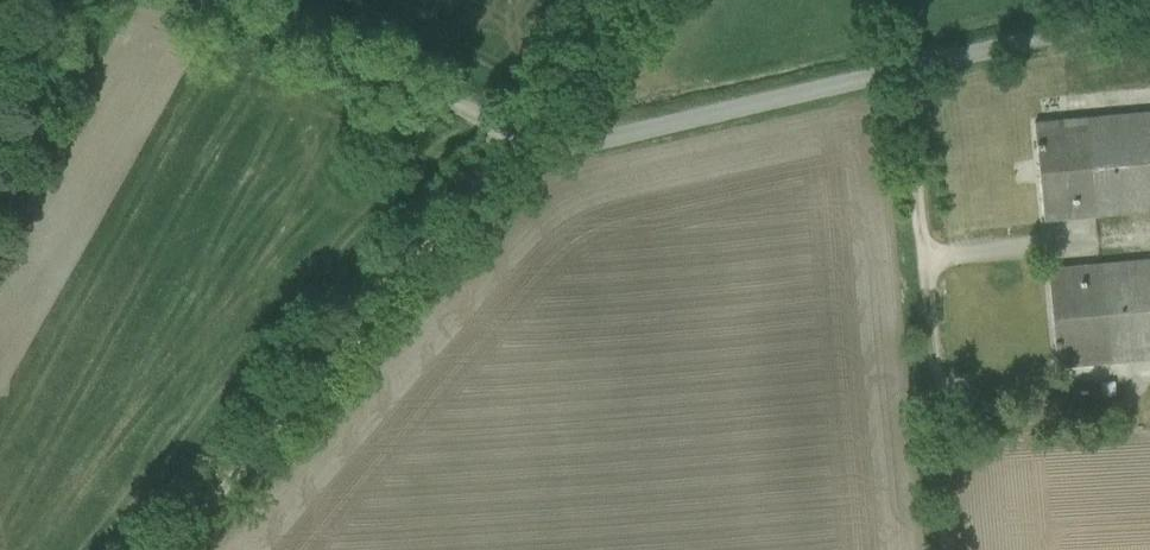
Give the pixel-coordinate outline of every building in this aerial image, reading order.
[(1024,123),(1033,218),(1149,206),(1149,111),(1024,123)] [(1044,266),(1054,365),(1149,355),(1149,256),(1044,266)]
